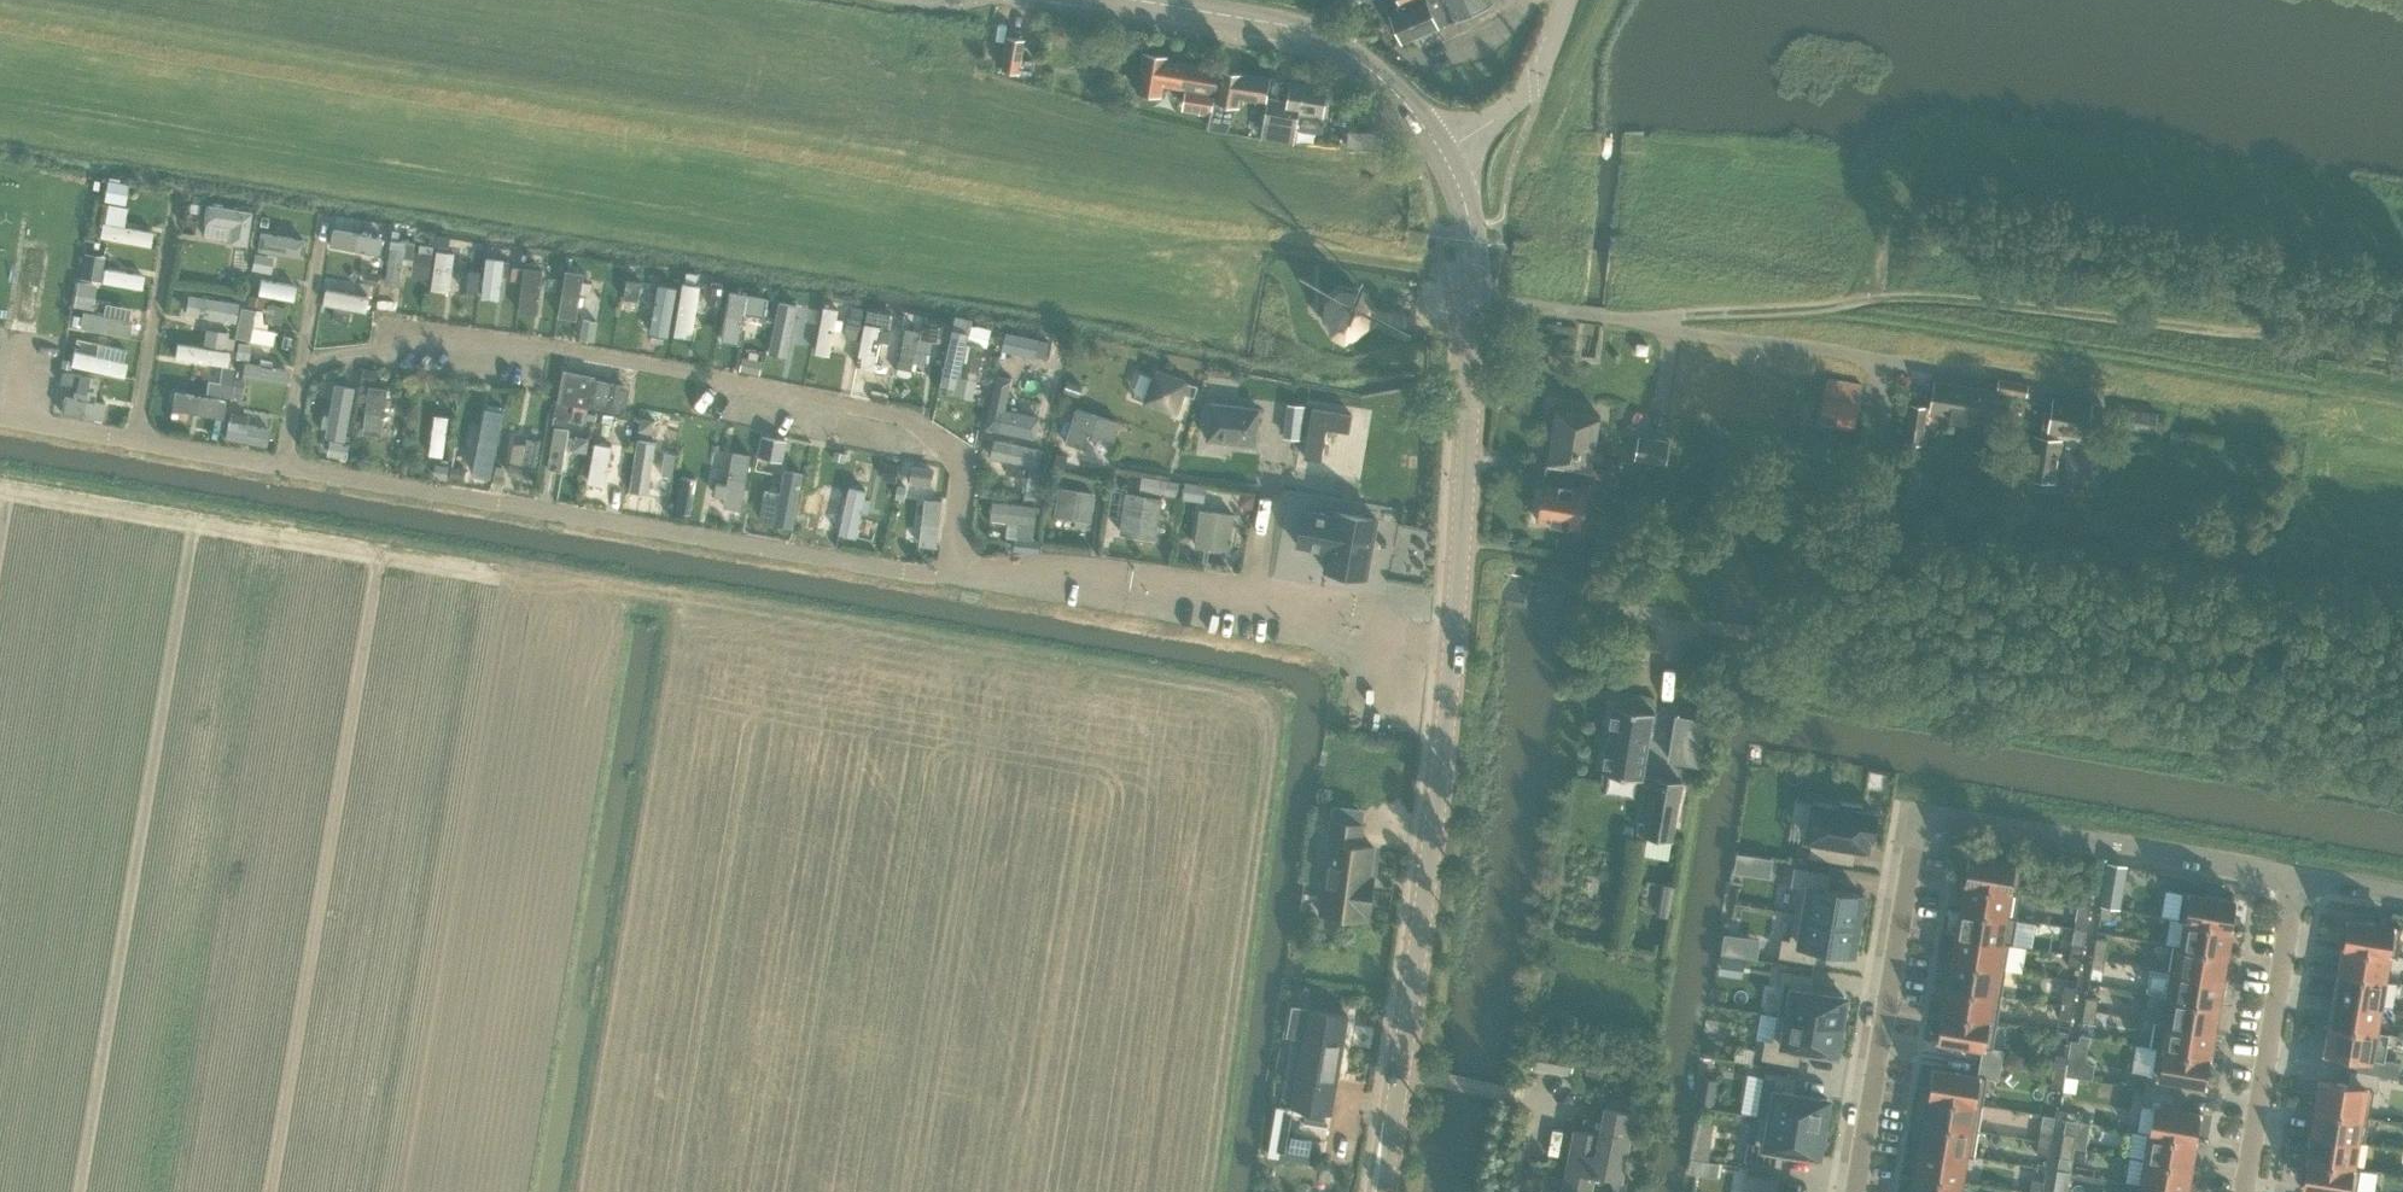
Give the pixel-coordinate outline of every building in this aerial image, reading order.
[(1400,5),(1397,6),(1399,11),(1391,14),(1403,42),(1494,2),(1494,0),(1398,0),(1400,5)] [(1026,38),(1018,37),(1009,36),(1004,69),(1033,74),(1036,60),(1024,57),(1026,38)] [(1169,56),(1158,54),(1146,52),(1139,92),(1164,97),(1167,76),(1183,78),(1181,88),(1192,89),(1189,108),(1214,112),(1217,93),(1219,79),(1218,79),(1219,70),(1187,64),(1187,66),(1168,63),(1169,56)] [(1268,102),(1272,78),(1234,71),(1233,77),(1220,75),(1217,93),(1214,112),(1211,128),(1227,131),(1243,98),(1268,102)] [(1323,116),(1326,86),(1295,80),(1292,100),(1270,97),(1266,125),(1264,137),(1296,142),(1298,130),(1300,114),(1323,116)] [(1349,131),(1348,145),(1380,147),(1381,133),(1349,131)] [(123,183),(109,181),(106,200),(120,202),(123,183)] [(263,248),(294,253),(298,226),(267,222),(263,248)] [(110,223),(109,238),(130,240),(131,224),(110,223)] [(334,228),(331,245),(381,252),(383,235),(334,228)] [(107,242),(104,259),(154,267),(157,250),(107,242)] [(238,264),(249,266),(251,251),(240,250),(238,264)] [(433,254),(419,252),(415,276),(430,278),(433,254)] [(84,253),(80,277),(99,280),(102,263),(96,255),(84,253)] [(270,256),(256,253),(253,269),(267,271),(270,256)] [(393,256),(391,303),(410,304),(412,257),(393,256)] [(441,270),(437,310),(456,312),(461,272),(441,270)] [(480,291),(483,272),(468,270),(465,289),(480,291)] [(687,281),(700,284),(702,274),(689,272),(687,281)] [(628,279),(625,298),(639,300),(643,281),(628,279)] [(109,281),(108,306),(148,307),(149,283),(109,281)] [(79,282),(75,306),(85,307),(89,283),(79,282)] [(489,314),(511,315),(512,283),(490,283),(489,314)] [(527,286),(526,333),(544,333),(545,287),(527,286)] [(726,289),(711,286),(708,300),(724,303),(726,289)] [(1369,326),(1371,310),(1365,298),(1353,292),(1343,292),(1329,302),(1327,319),(1337,334),(1356,336),(1369,326)] [(266,298),(250,295),(248,303),(265,307),(266,298)] [(649,300),(646,353),(675,354),(678,302),(649,300)] [(701,350),(707,305),(690,303),(683,348),(701,350)] [(279,322),(281,314),(277,308),(268,306),(265,319),(279,322)] [(817,352),(831,355),(841,309),(827,306),(817,352)] [(330,307),(327,325),(372,333),(375,315),(330,307)] [(729,327),(730,309),(712,308),(711,326),(729,327)] [(108,324),(130,325),(131,310),(108,309),(108,324)] [(846,336),(860,339),(863,320),(850,317),(846,336)] [(957,317),(941,390),(974,398),(986,343),(970,340),(973,324),(974,320),(957,317)] [(597,321),(584,320),(582,336),(595,338),(597,321)] [(795,366),(801,322),(785,320),(779,364),(795,366)] [(926,326),(924,340),(940,342),(942,329),(940,329),(941,324),(929,322),(927,326),(926,326)] [(859,367),(875,370),(883,327),(868,324),(859,367)] [(973,324),(970,340),(986,343),(990,328),(973,324)] [(77,327),(77,350),(133,353),(134,330),(77,327)] [(897,372),(911,375),(920,332),(907,329),(897,372)] [(226,347),(228,333),(210,330),(208,345),(226,347)] [(1020,335),(1004,332),(1000,350),(1015,354),(1020,335)] [(285,336),(282,346),(292,348),(294,338),(285,336)] [(1000,347),(1001,339),(994,337),(992,345),(1000,347)] [(248,345),(239,343),(237,358),(246,359),(248,345)] [(997,363),(1000,347),(990,344),(987,361),(997,363)] [(62,367),(72,369),(74,359),(64,357),(62,367)] [(746,370),(760,372),(762,361),(748,358),(746,370)] [(209,381),(207,393),(230,397),(234,368),(223,366),(221,383),(209,381)] [(363,381),(376,383),(378,370),(365,368),(363,381)] [(1196,397),(1199,386),(1190,382),(1191,381),(1156,368),(1144,402),(1179,415),(1186,394),(1196,397)] [(627,412),(632,385),(597,377),(597,376),(566,369),(559,401),(591,407),(591,405),(627,412)] [(76,386),(78,375),(63,373),(61,383),(76,386)] [(992,375),(982,428),(1033,440),(1039,417),(1003,409),(1010,379),(992,375)] [(232,399),(241,400),(245,380),(235,378),(232,399)] [(1823,422),(1854,428),(1862,385),(1831,379),(1823,422)] [(2028,394),(2029,384),(2000,379),(1998,389),(1972,385),(1936,380),(1932,410),(1968,415),(1970,406),(1996,410),(1999,390),(2028,394)] [(275,381),(248,380),(247,400),(289,402),(290,387),(275,386),(275,381)] [(1084,386),(1069,381),(1065,392),(1080,398),(1084,386)] [(213,400),(211,412),(231,415),(233,403),(213,400)] [(2086,434),(2091,406),(2057,400),(2053,417),(2046,416),(2042,437),(2036,436),(2029,475),(2049,478),(2046,492),(2070,496),(2075,470),(2056,467),(2061,440),(2056,439),(2058,429),(2086,434)] [(214,416),(206,416),(206,403),(187,402),(186,411),(173,411),(172,430),(213,432),(214,416)] [(1213,403),(1209,438),(1256,444),(1261,408),(1213,403)] [(1928,405),(1921,404),(1913,403),(1907,441),(1921,443),(1928,405)] [(2159,411),(2122,405),(2119,425),(2155,431),(2159,411)] [(1303,437),(1305,407),(1290,406),(1287,436),(1303,437)] [(559,408),(556,422),(568,425),(571,410),(559,408)] [(1355,416),(1315,408),(1305,458),(1323,461),(1329,430),(1351,434),(1355,416)] [(1602,416),(1557,408),(1548,463),(1564,466),(1562,477),(1548,474),(1547,482),(1545,481),(1538,520),(1583,527),(1602,416)] [(1122,423),(1078,409),(1067,443),(1084,448),(1089,433),(1116,442),(1122,423)] [(586,422),(588,413),(574,410),(572,419),(586,422)] [(606,414),(605,422),(615,423),(617,415),(606,414)] [(652,433),(655,420),(642,417),(639,430),(652,433)] [(233,424),(234,442),(247,442),(246,423),(233,424)] [(603,433),(610,434),(611,425),(604,423),(603,433)] [(764,435),(760,455),(784,460),(788,440),(764,435)] [(1671,441),(1640,436),(1636,458),(1668,463),(1671,441)] [(601,465),(595,504),(623,509),(633,443),(615,440),(611,466),(601,465)] [(335,442),(333,456),(350,459),(352,444),(335,442)] [(540,485),(542,445),(518,444),(517,484),(540,485)] [(846,460),(847,453),(836,451),(835,458),(846,460)] [(1066,457),(1052,453),(1048,465),(1062,469),(1066,457)] [(887,463),(884,477),(898,481),(901,466),(887,463)] [(664,464),(662,474),(675,476),(676,466),(664,464)] [(914,465),(912,482),(931,484),(933,468),(914,465)] [(437,478),(447,480),(449,468),(439,467),(437,478)] [(453,467),(451,478),(464,480),(466,469),(453,467)] [(493,488),(502,490),(505,471),(497,469),(493,488)] [(1039,472),(1028,469),(1026,479),(1021,477),(1020,486),(1024,486),(1022,500),(1041,502),(1045,473),(1039,472)] [(751,534),(757,474),(735,472),(730,532),(751,534)] [(1161,478),(1159,493),(1168,494),(1179,496),(1181,482),(1170,480),(1161,478)] [(1186,484),(1184,501),(1198,503),(1201,486),(1186,484)] [(1092,521),(1097,492),(1061,485),(1056,515),(1076,518),(1089,520),(1092,521)] [(905,498),(907,487),(898,486),(896,497),(905,498)] [(1127,491),(1120,532),(1157,538),(1163,497),(1127,491)] [(680,496),(677,511),(695,514),(697,498),(680,496)] [(831,506),(820,553),(839,557),(850,510),(831,506)] [(1231,550),(1231,546),(1236,514),(1200,508),(1194,545),(1231,550)] [(1305,510),(1299,545),(1330,550),(1326,570),(1367,577),(1378,518),(1337,511),(1336,516),(1305,510)] [(1088,527),(1089,520),(1076,518),(1075,525),(1088,527)] [(1039,552),(1040,541),(1015,539),(1014,550),(1039,552)] [(1616,707),(1605,774),(1646,781),(1658,714),(1616,707)] [(1699,752),(1704,719),(1679,715),(1674,747),(1682,748),(1679,765),(1704,769),(1707,753),(1699,752)] [(1645,834),(1674,839),(1675,839),(1684,782),(1655,777),(1645,834)] [(1814,802),(1808,838),(1814,839),(1811,855),(1854,863),(1857,846),(1868,848),(1871,836),(1873,836),(1877,813),(1862,810),(1863,805),(1844,802),(1843,807),(1814,802)] [(1321,912),(1366,918),(1367,914),(1370,914),(1374,886),(1370,886),(1371,877),(1375,878),(1375,876),(1372,876),(1375,847),(1362,845),(1364,824),(1332,820),(1329,842),(1331,842),(1321,912)] [(1738,852),(1735,870),(1746,872),(1749,854),(1738,852)] [(2024,864),(1972,855),(1968,883),(2019,891),(2024,864)] [(2103,905),(2103,907),(2115,909),(2122,910),(2129,867),(2110,864),(2105,893),(2103,905)] [(1796,867),(1793,884),(1801,886),(1797,912),(1859,923),(1860,921),(1859,921),(1864,894),(1828,888),(1831,873),(1796,867)] [(2023,892),(1968,883),(1963,908),(2006,916),(2018,918),(2023,892)] [(1663,884),(1658,915),(1670,917),(1675,886),(1663,884)] [(2094,891),(2082,889),(2080,902),(2092,904),(2094,891)] [(2231,928),(2236,900),(2184,891),(2179,919),(2188,921),(2231,928)] [(2092,904),(2080,902),(2076,927),(2088,929),(2092,904)] [(2115,909),(2103,907),(2101,918),(2113,920),(2115,909)] [(1963,908),(1959,934),(2011,943),(2014,943),(2018,918),(2006,916),(1963,908)] [(1784,938),(1781,955),(1816,961),(1819,946),(1854,952),(1858,925),(1859,925),(1859,923),(1797,912),(1792,940),(1784,938)] [(2397,955),(2402,927),(2351,918),(2346,947),(2389,954),(2397,955)] [(2227,952),(2231,928),(2188,921),(2184,945),(2227,952)] [(1726,932),(1722,951),(1733,953),(1736,934),(1726,932)] [(2011,943),(1959,934),(1955,960),(2006,969),(2011,943)] [(2110,940),(2098,938),(2095,955),(2107,957),(2110,940)] [(2085,943),(2073,941),(2071,953),(2083,955),(2085,943)] [(2227,952),(2184,945),(2175,944),(2171,968),(2223,977),(2227,952)] [(2385,978),(2389,954),(2346,947),(2342,971),(2385,978)] [(2083,955),(2071,953),(2069,965),(2081,967),(2083,955)] [(2107,957),(2095,955),(2091,976),(2103,978),(2107,957)] [(2006,969),(1955,960),(1950,986),(2002,994),(2006,969)] [(2218,1005),(2223,977),(2171,968),(2166,996),(2175,998),(2218,1005)] [(1784,988),(1780,1014),(1842,1025),(1843,1023),(1842,1023),(1846,996),(1811,990),(1814,975),(1784,970),(1781,987),(1784,988)] [(2381,1003),(2385,978),(2342,971),(2337,996),(2381,1003)] [(2078,987),(2066,985),(2063,1004),(2075,1006),(2078,987)] [(2002,994),(1950,986),(1946,1011),(1998,1020),(2002,994)] [(2100,998),(2088,996),(2085,1010),(2097,1012),(2100,998)] [(2376,1033),(2381,1003),(2337,996),(2332,1026),(2376,1033)] [(2214,1030),(2218,1005),(2175,998),(2171,1023),(2214,1030)] [(2075,1006),(2063,1004),(2061,1017),(2073,1019),(2075,1006)] [(1333,1110),(1350,1015),(1295,1006),(1290,1035),(1304,1037),(1292,1103),(1296,1104),(1295,1112),(1306,1114),(1305,1124),(1329,1127),(1332,1110),(1333,1110)] [(2097,1012),(2085,1010),(2084,1021),(2096,1023),(2097,1012)] [(1998,1020),(1946,1011),(1941,1039),(1985,1046),(1993,1048),(1993,1047),(1998,1020)] [(1767,1040),(1764,1057),(1799,1063),(1801,1048),(1842,1054),(1845,1035),(1840,1034),(1841,1027),(1842,1027),(1842,1025),(1780,1014),(1775,1041),(1767,1040)] [(2157,1021),(2153,1045),(2158,1046),(2167,1048),(2210,1054),(2214,1030),(2171,1023),(2157,1021)] [(2352,1070),(2380,1075),(2399,1078),(2402,1063),(2371,1058),(2376,1033),(2332,1026),(2328,1051),(2350,1055),(2348,1069),(2352,1070)] [(2070,1056),(2067,1075),(2090,1079),(2092,1064),(2089,1059),(2093,1036),(2082,1034),(2080,1041),(2073,1039),(2070,1056)] [(1985,1046),(1983,1061),(2002,1064),(2005,1049),(1993,1047),(1993,1048),(1985,1046)] [(2210,1054),(2167,1048),(2158,1046),(2153,1075),(2178,1079),(2205,1083),(2210,1054)] [(1576,1054),(1536,1047),(1532,1068),(1573,1074),(1576,1054)] [(2058,1053),(2054,1073),(2067,1075),(2070,1056),(2058,1053)] [(1983,1061),(1980,1075),(1988,1076),(1988,1077),(2000,1079),(2002,1064),(1983,1061)] [(1980,1075),(1937,1068),(1932,1095),(1983,1104),(1988,1077),(1988,1076),(1980,1075)] [(2377,1089),(2380,1075),(2352,1070),(2349,1084),(2324,1080),(2319,1107),(2362,1114),(2370,1116),(2374,1088),(2377,1089)] [(1760,1114),(1759,1117),(1762,1118),(1762,1116),(1825,1127),(1825,1125),(1825,1124),(1829,1098),(1794,1092),(1796,1077),(1767,1072),(1766,1076),(1760,1114)] [(2054,1073),(2052,1085),(2065,1087),(2067,1075),(2054,1073)] [(2149,1074),(2147,1088),(2175,1093),(2178,1079),(2153,1075),(2149,1074)] [(1701,1076),(1696,1104),(1713,1107),(1718,1079),(1701,1076)] [(2173,1107),(2175,1093),(2147,1088),(2144,1104),(2157,1106),(2153,1130),(2196,1137),(2200,1112),(2173,1107)] [(1607,1105),(1601,1133),(1576,1128),(1563,1191),(1592,1191),(1595,1175),(1600,1176),(1600,1175),(1622,1179),(1638,1097),(1625,1094),(1623,1108),(1607,1105)] [(1983,1104),(1932,1095),(1928,1121),(1979,1130),(1983,1104)] [(2358,1140),(2362,1114),(2319,1107),(2315,1133),(2358,1140)] [(2042,1128),(2040,1140),(2052,1142),(2054,1130),(2056,1116),(2044,1114),(2042,1128)] [(1750,1142),(1747,1159),(1782,1165),(1784,1149),(1820,1155),(1824,1129),(1825,1129),(1825,1127),(1762,1116),(1762,1118),(1758,1144),(1750,1142)] [(1979,1130),(1928,1121),(1923,1147),(1975,1155),(1979,1130)] [(2192,1163),(2196,1137),(2153,1130),(2149,1156),(2192,1163)] [(2077,1134),(2065,1132),(2063,1144),(2075,1146),(2077,1134)] [(2353,1166),(2358,1140),(2315,1133),(2310,1159),(2353,1166)] [(1274,1135),(1271,1160),(1287,1163),(1289,1150),(1291,1137),(1283,1136),(1274,1135)] [(2052,1142),(2040,1140),(2038,1152),(2050,1154),(2052,1142)] [(1693,1142),(1691,1156),(1693,1157),(1709,1159),(1711,1145),(1695,1143),(1693,1142)] [(2075,1146),(2063,1144),(2061,1156),(2073,1158),(2075,1146)] [(1975,1155),(1923,1147),(1919,1172),(1962,1180),(1966,1155),(1975,1156),(1975,1155)] [(2073,1158),(2061,1156),(2059,1169),(2071,1171),(2073,1158)] [(2187,1191),(2192,1163),(2149,1156),(2144,1184),(2187,1191)] [(2353,1166),(2310,1159),(2306,1186),(2332,1191),(2331,1191),(2357,1191),(2361,1167),(2353,1166)] [(2055,1191),(2067,1191),(2071,1171),(2059,1169),(2056,1183),(2055,1191)] [(1919,1172),(1916,1191),(1960,1191),(1962,1180),(1919,1172)] [(1750,1191),(1777,1191),(1779,1179),(1750,1174),(1747,1191),(1750,1191)] [(2033,1179),(2031,1191),(2035,1191),(2043,1191),(2045,1181),(2033,1179)] [(2144,1184),(2132,1182),(2130,1191),(2187,1191),(2144,1184)]
